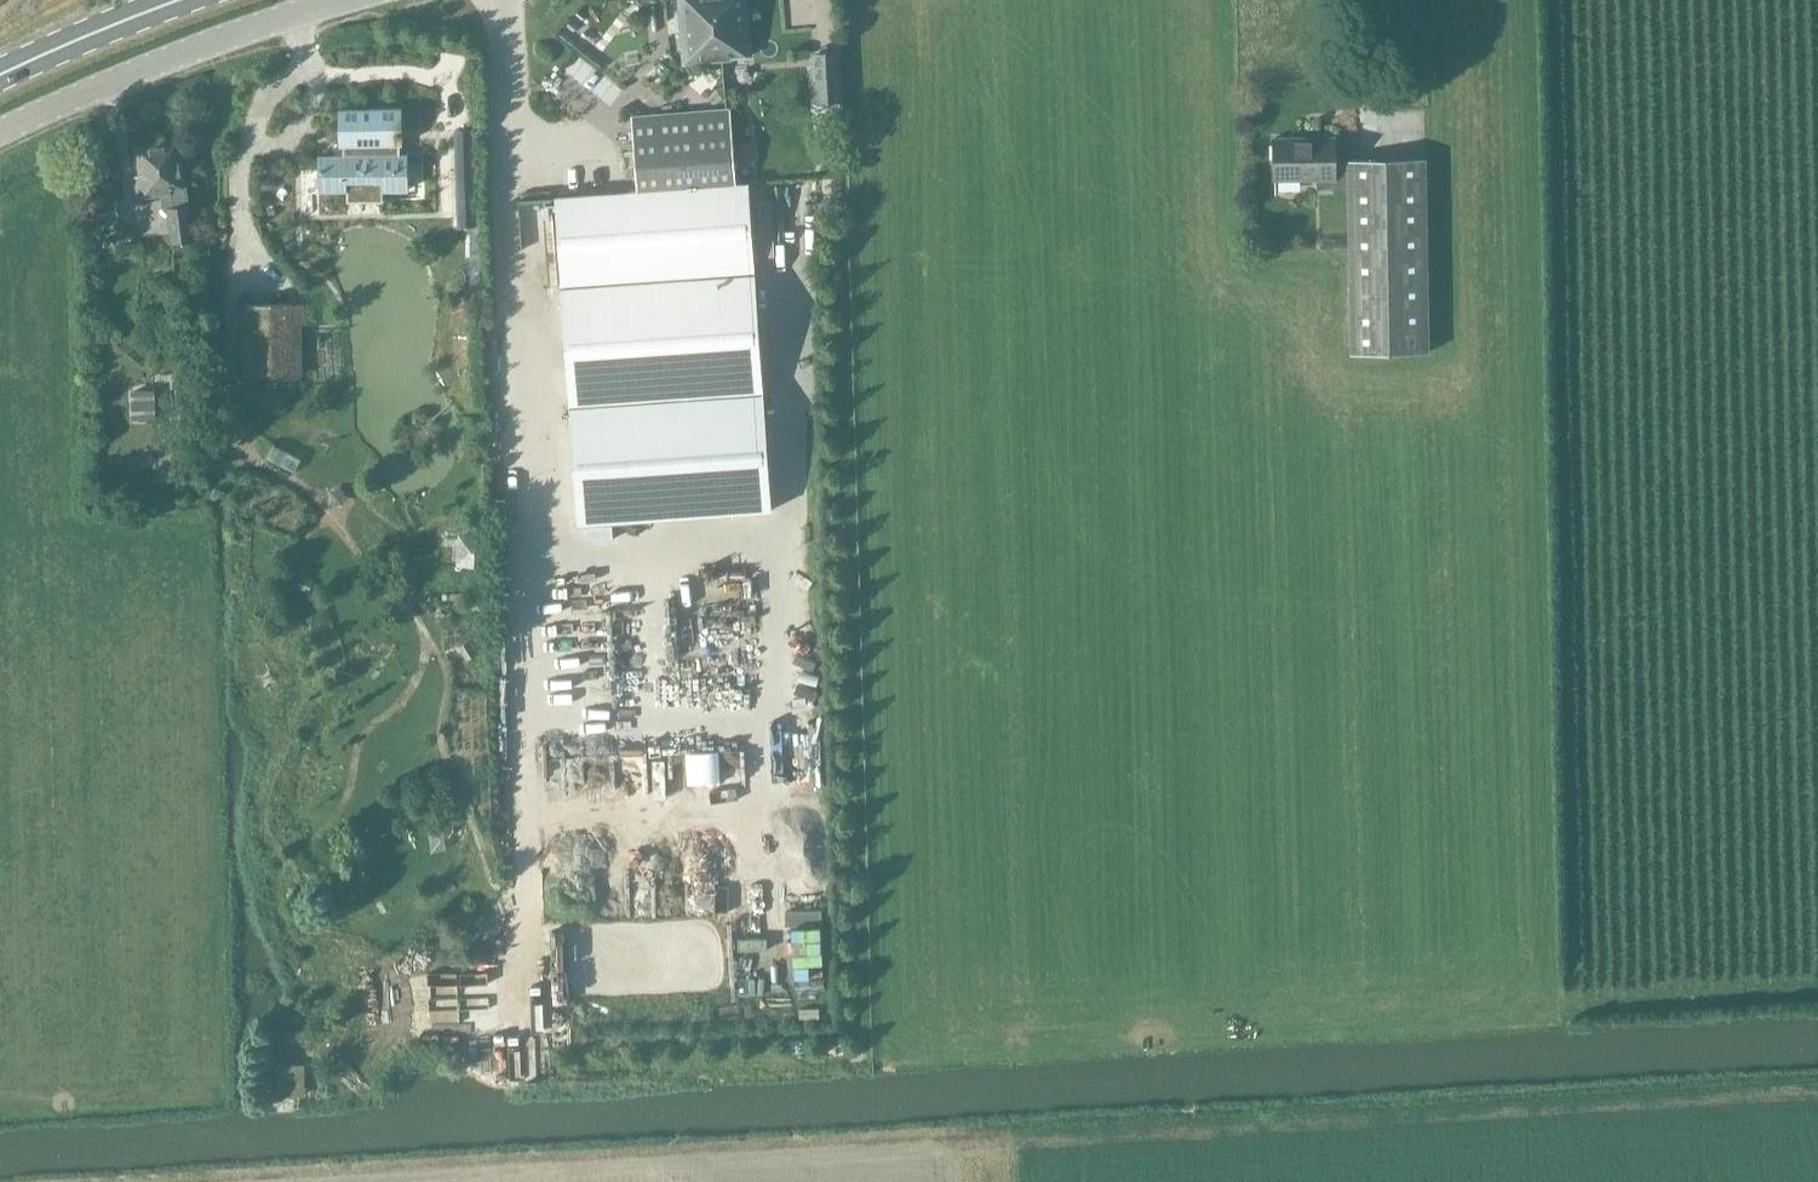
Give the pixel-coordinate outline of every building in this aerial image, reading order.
[(685,64),(751,59),(746,0),(680,0),(685,64)] [(840,52),(821,54),(823,87),(843,86),(840,52)] [(346,155),(319,155),(320,192),(348,191),(347,181),(383,180),(383,190),(409,190),(408,153),(399,153),(399,144),(403,144),(403,107),(339,109),(340,145),(346,145),(346,155)] [(731,108),(632,116),(637,191),(737,184),(731,108)] [(1335,136),(1274,138),(1275,180),(1317,179),(1317,189),(1349,188),(1348,165),(1335,165),(1335,136)] [(140,175),(136,176),(138,196),(161,193),(163,208),(168,207),(173,242),(192,240),(179,140),(136,146),(140,175)] [(1348,159),(1348,165),(1349,188),(1352,354),(1430,353),(1426,157),(1348,159)] [(637,191),(556,197),(561,281),(562,285),(756,272),(756,267),(749,183),(737,184),(637,191)] [(756,272),(562,285),(570,404),(570,406),(764,392),(758,297),(756,272)] [(292,304),(243,304),(244,378),(292,377),(292,304)] [(764,392),(570,406),(579,524),(664,518),(772,510),(764,392)]
